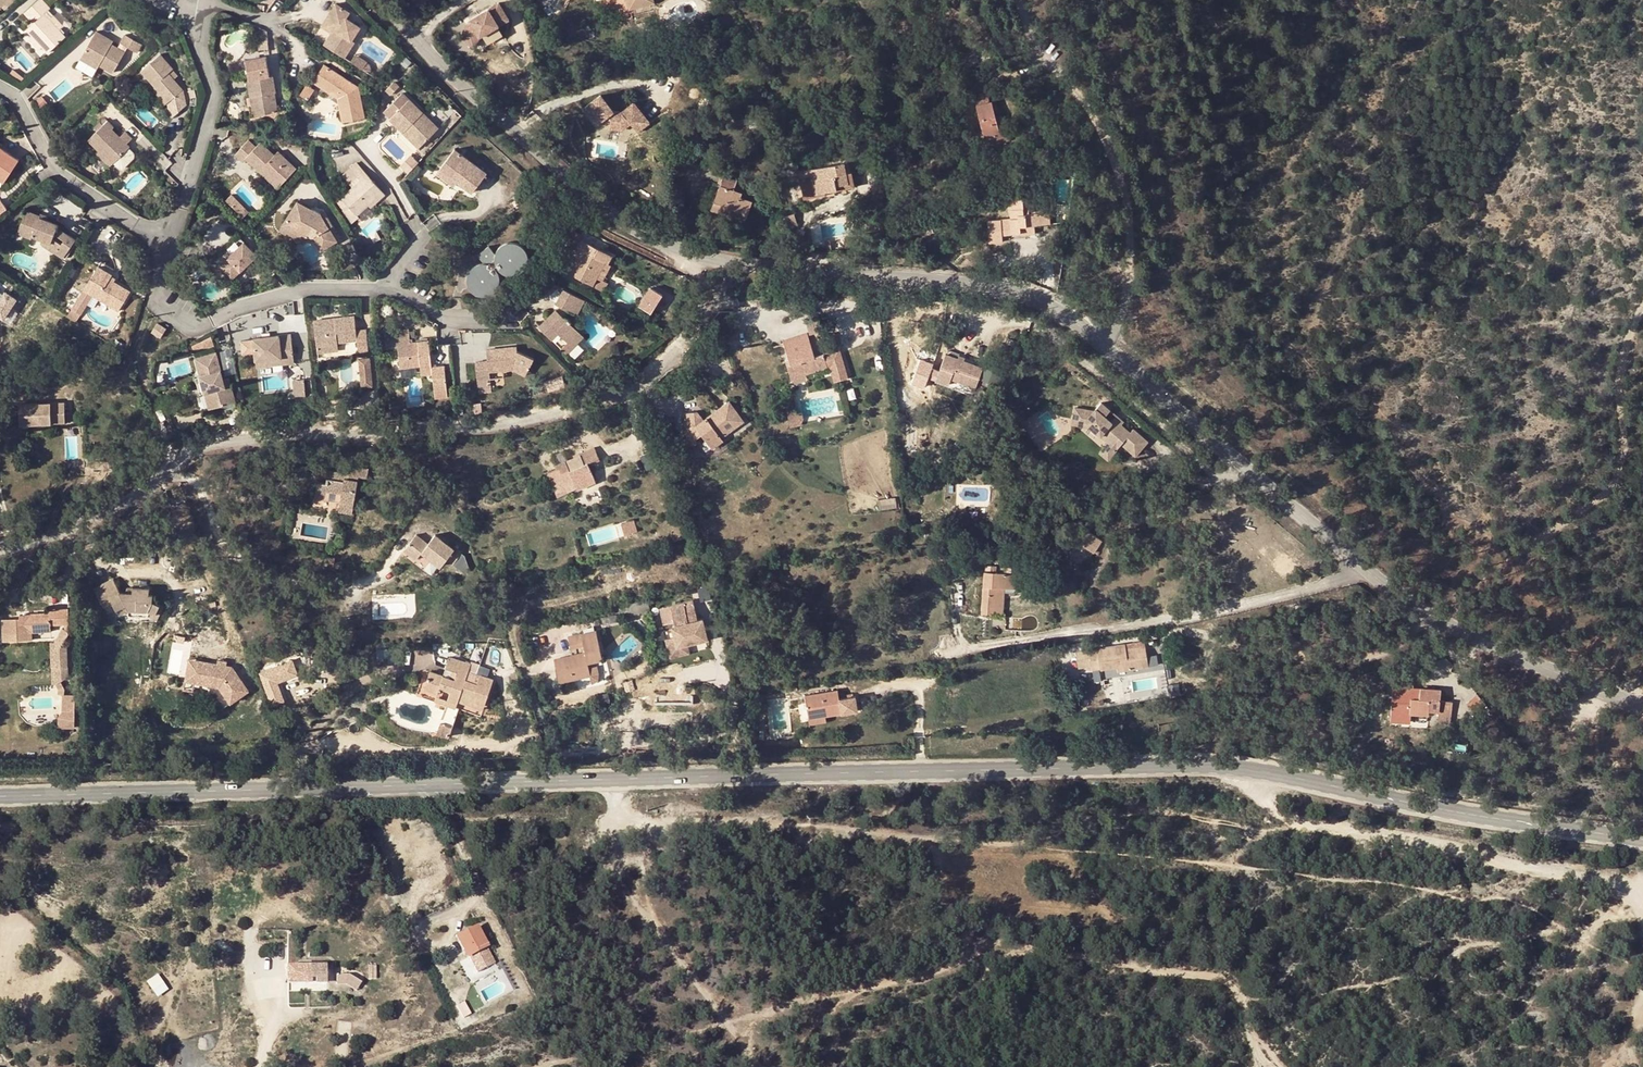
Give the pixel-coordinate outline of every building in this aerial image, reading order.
[(50,10),(42,1),(26,16),(35,25),(28,32),(49,55),(66,39),(44,16),(50,10)] [(469,23),(465,26),(463,32),(467,44),(473,48),(480,36),(507,18),(496,1),(468,21),(469,23)] [(351,16),(336,6),(330,16),(334,18),(328,28),(337,34),(328,49),(345,60),(355,44),(353,42),(361,29),(348,21),(351,16)] [(334,18),(330,16),(321,29),(330,35),(324,46),(328,49),(337,34),(328,28),(334,18)] [(124,52),(113,46),(108,43),(110,39),(95,31),(82,55),(100,64),(114,72),(124,52)] [(267,33),(257,33),(259,53),(268,52),(267,33)] [(141,45),(123,36),(120,43),(137,52),(141,45)] [(100,64),(82,55),(80,58),(97,68),(100,64)] [(169,74),(173,71),(173,70),(162,55),(142,71),(155,88),(168,104),(183,92),(173,80),(169,74)] [(367,65),(356,57),(351,64),(363,72),(367,65)] [(367,66),(363,72),(369,76),(371,73),(370,68),(367,66)] [(337,99),(338,105),(352,108),(361,109),(361,107),(361,106),(357,91),(322,68),(311,85),(323,92),(327,95),(329,95),(332,95),(335,97),(337,99)] [(177,77),(173,71),(169,74),(173,80),(177,77)] [(247,82),(247,85),(274,91),(272,78),(247,82)] [(274,91),(247,85),(248,86),(250,101),(254,100),(257,118),(278,115),(275,99),(272,100),(271,94),(275,94),(274,91)] [(164,107),(168,104),(155,88),(151,90),(164,107)] [(313,94),(305,89),(300,97),(309,99),(313,94)] [(437,127),(401,94),(384,112),(391,119),(390,119),(403,132),(406,129),(422,144),(437,127)] [(999,120),(998,115),(994,98),(978,102),(986,132),(1002,127),(999,120)] [(605,103),(585,107),(590,127),(596,126),(599,137),(610,143),(620,141),(621,143),(635,140),(632,125),(617,128),(609,123),(605,103)] [(365,122),(361,106),(361,107),(361,109),(352,108),(338,105),(342,125),(365,122)] [(749,118),(750,124),(751,128),(762,125),(759,110),(748,113),(749,118)] [(736,127),(750,124),(749,118),(735,121),(736,127)] [(1002,127),(986,132),(984,132),(987,143),(1013,136),(1008,118),(1006,119),(999,120),(1002,127)] [(114,128),(108,122),(88,141),(99,153),(111,165),(127,150),(130,148),(113,130),(114,128)] [(419,147),(422,144),(406,129),(403,132),(419,147)] [(254,146),(248,140),(235,154),(242,160),(245,158),(259,171),(262,168),(280,184),(296,167),(277,151),(274,154),(259,141),(254,146)] [(635,140),(621,143),(623,152),(637,149),(635,140)] [(698,146),(688,148),(690,160),(701,158),(698,146)] [(0,147),(0,179),(6,183),(21,161),(0,147)] [(454,147),(439,166),(455,179),(469,192),(485,172),(454,147)] [(127,150),(111,165),(116,170),(117,171),(119,171),(120,171),(122,170),(132,161),(133,159),(133,158),(133,157),(132,156),(127,150)] [(111,165),(99,153),(96,155),(108,168),(111,165)] [(848,161),(799,170),(803,190),(814,188),(815,193),(836,188),(836,186),(846,183),(844,173),(850,172),(848,161)] [(455,179),(439,166),(436,170),(451,183),(455,179)] [(262,168),(259,171),(278,188),(280,184),(262,168)] [(360,213),(370,204),(378,196),(380,199),(387,193),(369,172),(343,195),(350,202),(345,207),(354,221),(361,215),(360,213)] [(737,181),(724,176),(714,206),(730,211),(729,215),(745,222),(752,201),(741,197),(743,193),(734,190),(737,181)] [(233,195),(228,200),(244,216),(249,211),(233,195)] [(372,206),(380,199),(378,196),(370,204),(372,206)] [(1013,233),(1022,232),(1021,226),(1034,224),(1042,224),(1041,212),(1044,212),(1043,202),(1030,203),(1029,197),(1023,198),(1023,196),(1009,198),(1012,218),(988,220),(991,243),(1004,242),(1003,234),(1003,231),(1013,230),(1013,233)] [(8,209),(1,199),(0,200),(0,215),(8,209)] [(284,222),(304,235),(306,233),(313,238),(321,251),(335,243),(320,216),(298,201),(284,222)] [(730,211),(714,206),(712,210),(729,215),(730,211)] [(39,217),(40,215),(27,210),(18,232),(32,238),(33,236),(42,240),(51,243),(55,235),(64,241),(55,254),(63,259),(76,240),(58,227),(58,224),(48,220),(39,217)] [(304,235),(284,222),(280,228),(300,241),(304,235)] [(1036,233),(1034,224),(1021,226),(1022,232),(1022,235),(1036,233)] [(55,254),(64,241),(55,235),(51,243),(42,240),(42,243),(43,245),(46,247),(55,254)] [(489,246),(478,254),(484,262),(481,262),(478,263),(475,265),(471,268),(469,271),(468,274),(467,278),(467,281),(468,284),(470,287),(471,290),(474,292),(478,294),(482,296),(487,295),(490,294),(494,292),(497,290),(499,287),(500,283),(501,279),(501,276),(500,273),(498,269),(499,268),(502,271),(506,273),(511,274),(516,274),(520,273),(523,270),(526,267),(528,263),(529,259),(529,256),(528,252),(526,248),(523,245),(519,242),(514,241),(510,241),(505,242),(502,244),(499,247),(497,250),(496,254),(489,246)] [(231,281),(241,271),(239,269),(243,266),(245,268),(257,256),(244,242),(228,257),(222,252),(213,261),(231,281)] [(602,263),(579,251),(566,274),(590,286),(602,263)] [(102,264),(99,268),(112,277),(115,272),(102,264)] [(110,281),(112,277),(99,268),(88,286),(94,290),(91,295),(118,313),(129,293),(110,281)] [(640,306),(653,314),(665,294),(651,286),(640,306)] [(4,321),(19,298),(6,289),(3,294),(0,292),(0,319),(4,321)] [(583,302),(562,291),(554,306),(560,309),(557,314),(554,311),(537,328),(559,350),(576,333),(568,325),(570,323),(566,320),(565,322),(563,320),(568,313),(575,317),(583,302)] [(612,326),(594,308),(590,312),(608,330),(612,326)] [(315,347),(336,344),(336,341),(354,339),(356,353),(366,352),(363,328),(353,329),(351,315),(332,317),(332,321),(327,322),(326,318),(312,320),(315,347)] [(160,326),(157,324),(151,333),(160,339),(165,330),(160,326)] [(388,324),(384,324),(386,347),(397,346),(400,367),(420,366),(421,375),(432,374),(435,398),(447,396),(444,365),(431,367),(428,340),(409,342),(408,329),(389,331),(388,324)] [(581,338),(576,333),(559,350),(564,354),(581,338)] [(255,339),(258,361),(282,358),(283,364),(296,362),(292,334),(271,337),(263,337),(255,339)] [(784,341),(791,359),(792,364),(788,366),(792,376),(794,384),(807,380),(805,375),(828,368),(824,354),(816,356),(810,341),(802,343),(799,336),(784,341)] [(213,338),(193,343),(196,356),(216,351),(213,338)] [(336,344),(315,347),(316,355),(337,352),(336,344)] [(490,371),(503,370),(511,369),(518,369),(527,372),(533,354),(517,348),(517,351),(512,352),(511,348),(487,351),(487,361),(476,362),(477,380),(491,379),(490,371)] [(840,348),(824,354),(828,368),(832,367),(836,381),(849,377),(840,348)] [(202,376),(207,392),(212,409),(225,406),(224,403),(236,399),(232,384),(222,387),(220,380),(225,379),(217,353),(197,358),(199,369),(204,368),(206,375),(202,376)] [(983,368),(966,361),(959,358),(946,353),(936,379),(949,384),(952,379),(975,388),(983,368)] [(367,357),(357,358),(360,387),(371,385),(367,357)] [(282,358),(258,361),(258,367),(283,364),(282,358)] [(490,371),(491,379),(504,378),(503,370),(490,371)] [(86,377),(87,387),(100,386),(99,375),(86,377)] [(202,394),(207,392),(202,376),(197,377),(202,394)] [(230,377),(225,379),(220,380),(222,387),(232,384),(230,377)] [(306,378),(295,380),(297,391),(307,390),(306,378)] [(689,436),(700,436),(704,432),(714,446),(725,438),(724,435),(746,419),(732,399),(707,418),(699,410),(688,410),(689,419),(692,419),(692,425),(689,425),(689,436)] [(65,404),(20,405),(20,426),(66,424),(65,404)] [(1093,432),(1110,448),(1113,445),(1120,452),(1123,449),(1136,461),(1148,447),(1135,435),(1132,438),(1122,429),(1117,425),(1114,426),(1108,421),(1113,416),(1103,408),(1096,416),(1077,412),(1075,424),(1086,426),(1093,432)] [(1124,427),(1113,416),(1108,421),(1114,426),(1117,425),(1122,429),(1124,427)] [(1113,445),(1110,448),(1101,458),(1109,465),(1120,452),(1113,445)] [(549,474),(557,493),(565,490),(566,492),(577,487),(578,489),(597,482),(594,475),(589,462),(601,457),(597,446),(581,452),(582,454),(568,459),(558,463),(560,469),(549,474)] [(352,465),(351,473),(349,484),(344,484),(344,481),(328,478),(327,483),(319,482),(316,494),(325,495),(325,492),(342,495),(341,502),(339,511),(353,513),(360,476),(368,477),(369,468),(352,465)] [(328,478),(344,481),(345,472),(329,470),(328,478)] [(325,492),(325,495),(324,499),(341,502),(342,495),(325,492)] [(626,534),(638,531),(635,519),(623,522),(626,534)] [(688,535),(684,528),(678,531),(682,538),(688,535)] [(1083,529),(1074,541),(1092,553),(1101,540),(1083,529)] [(416,535),(404,551),(416,560),(422,552),(441,567),(447,559),(448,557),(455,562),(462,553),(455,547),(453,549),(434,535),(427,544),(416,535)] [(1092,553),(1074,541),(1068,551),(1085,562),(1092,553)] [(602,549),(589,552),(591,561),(604,558),(602,549)] [(1019,589),(1020,574),(984,572),(982,614),(994,615),(996,588),(1003,588),(1019,589)] [(116,579),(96,589),(105,606),(111,603),(120,620),(159,620),(166,605),(156,600),(156,594),(152,594),(152,589),(136,588),(136,593),(123,592),(116,579)] [(996,588),(994,615),(1002,616),(1003,588),(996,588)] [(671,658),(693,653),(691,643),(710,639),(706,617),(698,618),(695,600),(660,607),(664,624),(674,623),(676,636),(667,638),(671,658)] [(70,609),(60,610),(61,625),(70,624),(70,609)] [(51,611),(51,614),(52,626),(61,625),(60,610),(51,611)] [(29,629),(52,628),(52,626),(51,614),(20,615),(21,619),(4,620),(5,641),(30,639),(29,629)] [(70,624),(67,625),(67,631),(64,629),(55,643),(61,646),(71,633),(70,624)] [(664,625),(666,637),(675,635),(673,624),(664,625)] [(29,629),(30,639),(35,639),(34,634),(52,632),(52,628),(29,629)] [(588,662),(603,659),(596,631),(569,638),(571,649),(584,647),(586,653),(555,660),(561,682),(574,679),(591,675),(589,668),(588,662)] [(61,646),(55,643),(57,684),(61,681),(67,676),(66,645),(61,646)] [(1090,650),(1092,666),(1093,670),(1118,666),(1128,665),(1129,669),(1149,666),(1145,646),(1126,649),(1126,644),(1090,650)] [(1092,666),(1090,650),(1077,652),(1079,668),(1092,666)] [(400,665),(400,651),(386,652),(387,666),(400,665)] [(1151,665),(1159,664),(1158,654),(1150,655),(1151,665)] [(188,657),(180,656),(175,685),(183,687),(185,679),(188,657)] [(234,665),(188,657),(185,679),(221,685),(231,701),(249,689),(234,665)] [(451,657),(447,667),(459,672),(458,677),(467,680),(475,683),(478,674),(470,671),(472,664),(451,657)] [(597,667),(589,668),(591,675),(574,679),(576,688),(599,683),(600,680),(597,667)] [(266,672),(261,674),(272,702),(277,701),(282,698),(271,670),(266,672)] [(459,703),(460,700),(467,680),(458,677),(456,680),(431,672),(426,689),(439,693),(442,687),(444,688),(452,691),(449,700),(459,703)] [(479,684),(475,683),(467,680),(460,700),(475,705),(477,702),(486,705),(495,679),(482,675),(479,684)] [(634,689),(632,681),(625,682),(626,691),(634,689)] [(1428,709),(1439,712),(1452,714),(1454,704),(1442,701),(1443,691),(1423,687),(1422,692),(1421,698),(1412,696),(1409,710),(1427,714),(1428,709)] [(838,690),(805,696),(809,719),(825,716),(842,713),(858,711),(855,696),(839,699),(838,690)] [(76,695),(65,695),(64,711),(61,718),(61,728),(77,729),(76,695)] [(1471,703),(1478,711),(1486,704),(1479,696),(1471,703)] [(1450,724),(1452,714),(1439,712),(1438,721),(1450,724)] [(826,721),(825,716),(809,719),(810,724),(826,721)] [(476,928),(462,935),(467,946),(464,947),(468,954),(485,945),(476,928)] [(459,937),(464,947),(467,946),(462,935),(459,937)] [(286,964),(287,983),(326,982),(325,964),(310,964),(310,968),(302,968),(302,964),(286,964)] [(148,980),(157,996),(169,990),(160,974),(148,980)] [(469,1009),(456,1014),(459,1023),(472,1017),(469,1009)]
